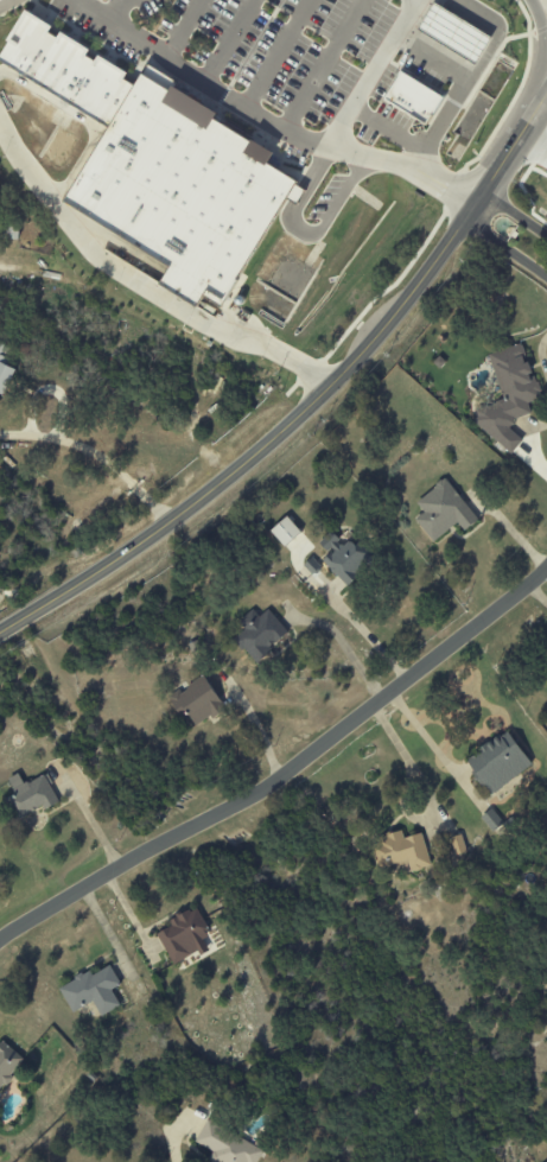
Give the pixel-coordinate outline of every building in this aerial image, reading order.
[(430,2),(488,37),(472,63),(414,27),(430,2)] [(95,121),(0,63),(0,46),(23,9),(125,72),(95,121)] [(397,70),(443,97),(426,125),(382,97),(397,70)] [(138,72),(271,153),(263,164),(292,182),(221,300),(203,290),(192,305),(154,282),(166,263),(59,198),(138,72)] [(0,343),(0,394),(3,396),(16,369),(4,364),(11,348),(0,343)] [(487,354),(503,400),(483,407),(471,422),(511,453),(522,440),(508,429),(517,418),(531,413),(527,403),(538,399),(541,395),(536,380),(532,377),(527,364),(522,360),(525,356),(520,343),(487,354)] [(456,523),(463,532),(478,520),(444,478),(415,502),(423,512),(414,519),(433,542),(456,523)] [(284,547),(300,533),(286,517),(270,531),(284,547)] [(347,587),(376,557),(359,541),(354,546),(347,539),(343,544),(330,531),(318,544),(329,554),(321,561),(347,587)] [(269,609),(258,617),(253,609),(237,621),(245,631),(235,638),(252,662),(289,636),(269,609)] [(225,709),(202,676),(180,691),(178,689),(167,697),(183,721),(189,717),(196,728),(225,709)] [(531,765),(506,730),(463,761),(489,796),(531,765)] [(59,802),(45,774),(23,785),(18,774),(7,779),(15,794),(7,798),(17,819),(43,807),(44,809),(59,802)] [(501,822),(491,809),(481,816),(491,829),(501,822)] [(422,834),(403,838),(401,832),(370,840),(377,869),(407,862),(410,872),(430,867),(422,834)] [(156,934),(173,965),(197,952),(200,956),(209,951),(201,937),(210,933),(195,907),(167,922),(169,927),(156,934)] [(58,987),(72,1013),(93,1002),(100,1016),(120,1006),(111,989),(120,985),(110,965),(91,975),(89,971),(58,987)] [(25,1061),(3,1042),(0,1045),(0,1088),(25,1061)] [(205,1121),(195,1143),(212,1151),(207,1161),(209,1161),(257,1161),(263,1149),(205,1121)]
